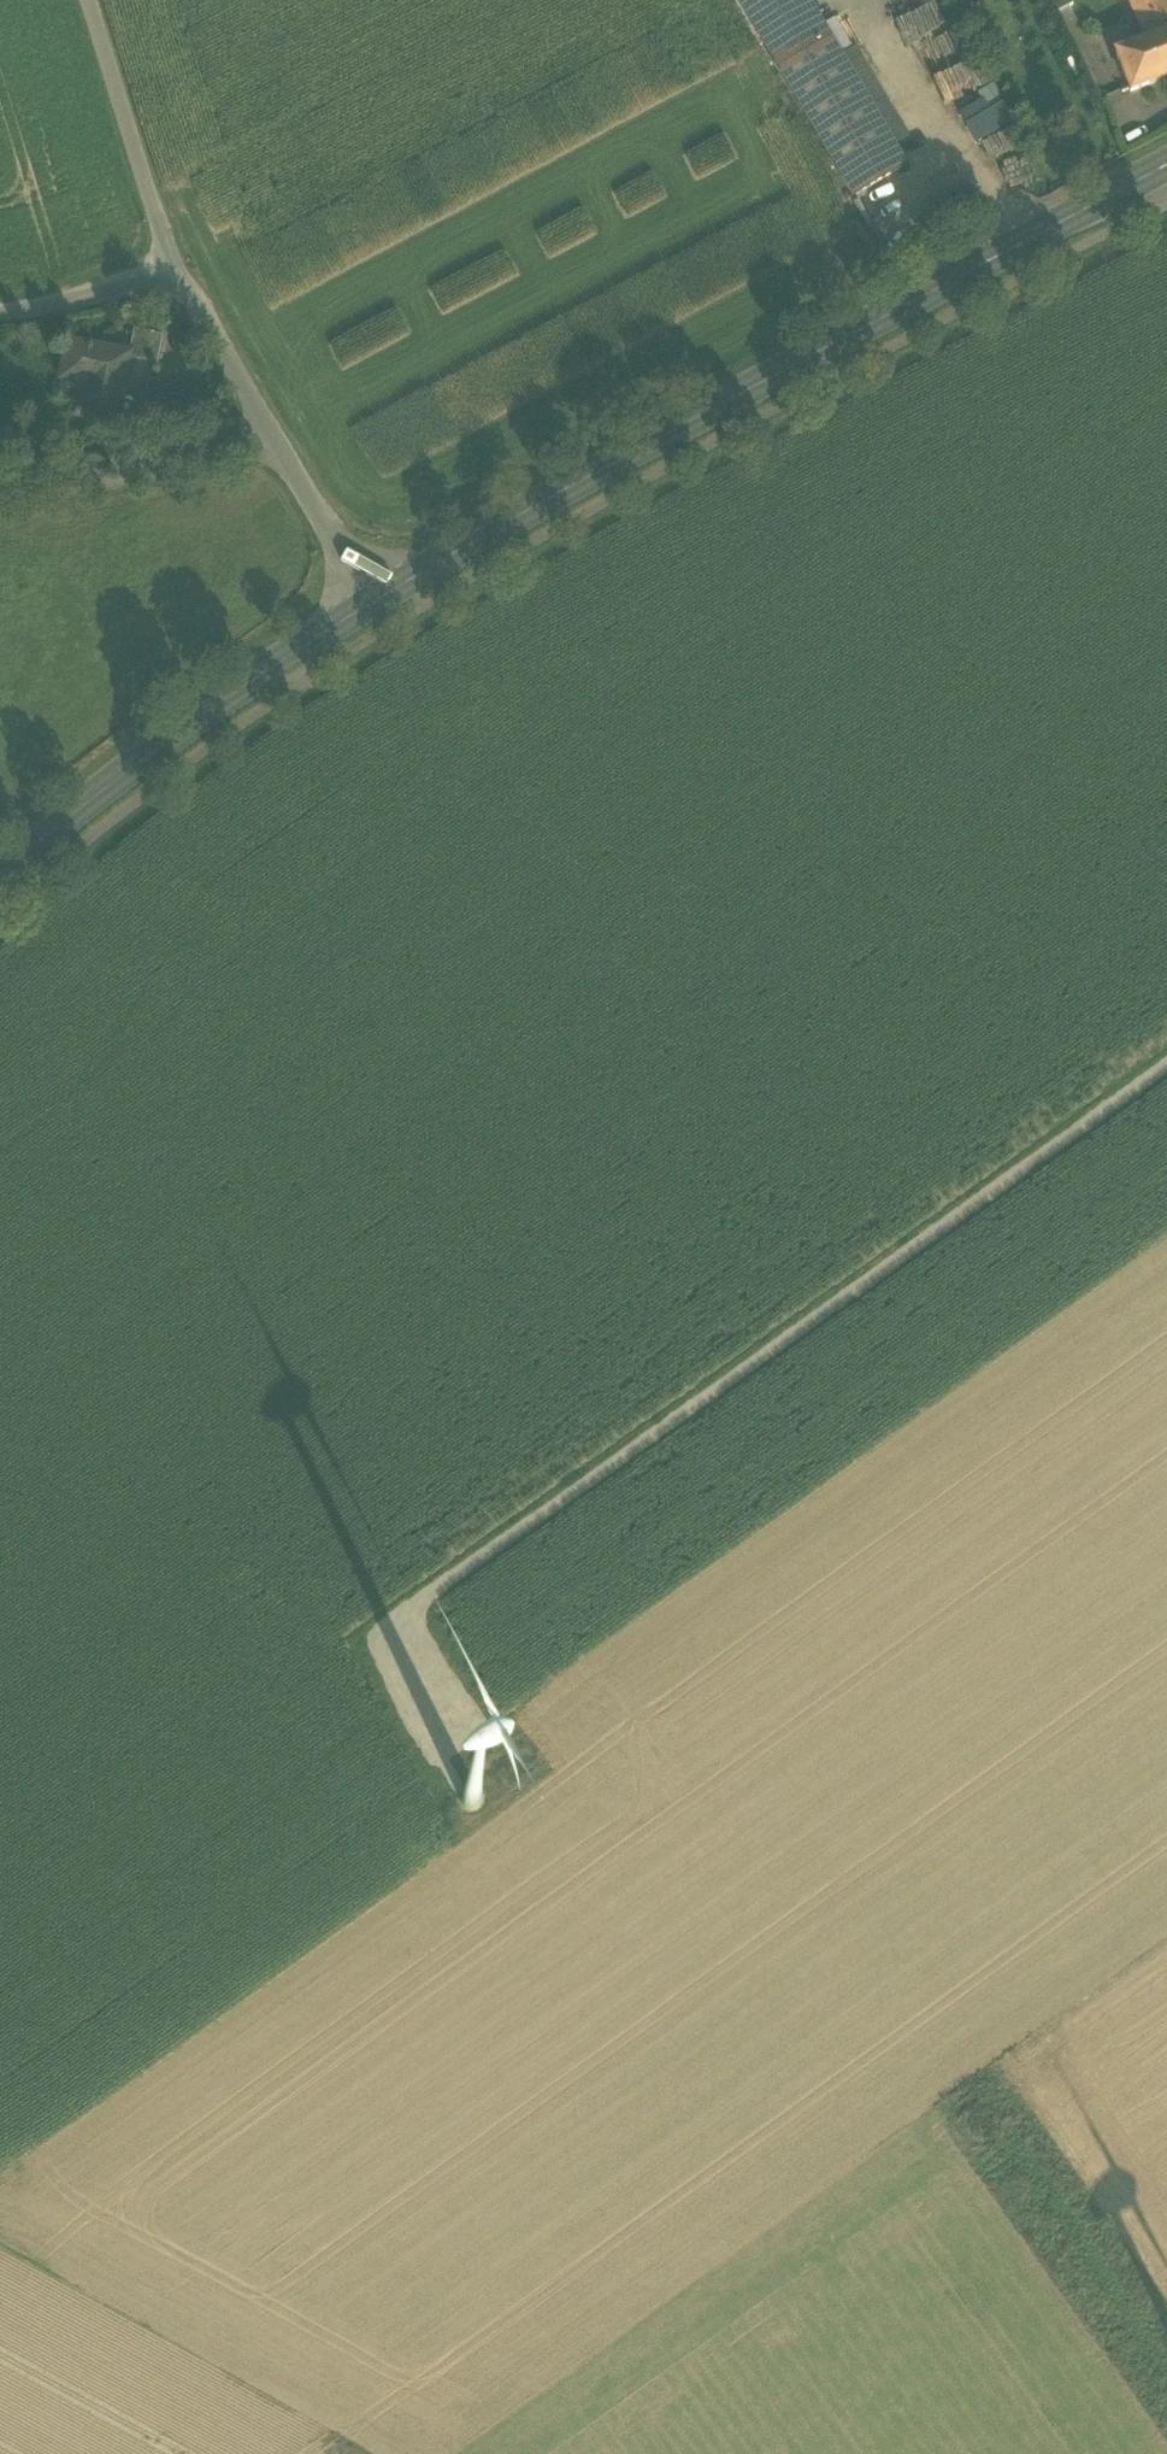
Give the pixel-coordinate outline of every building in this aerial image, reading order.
[(854,197),(899,171),(888,153),(906,142),(854,53),(836,63),(799,0),(738,0),(854,197)] [(1057,12),(1074,3),(1072,0),(1051,0),(1057,12)] [(1142,37),(1148,34),(1151,42),(1166,36),(1166,0),(1126,0),(1142,37)] [(904,15),(911,41),(943,32),(935,6),(904,15)] [(1116,55),(1130,94),(1166,80),(1166,36),(1151,42),(1116,55)] [(954,91),(969,83),(959,65),(945,72),(954,91)] [(958,103),(971,136),(1012,120),(998,87),(958,103)] [(79,411),(117,419),(130,355),(69,343),(62,373),(86,378),(79,411)]
